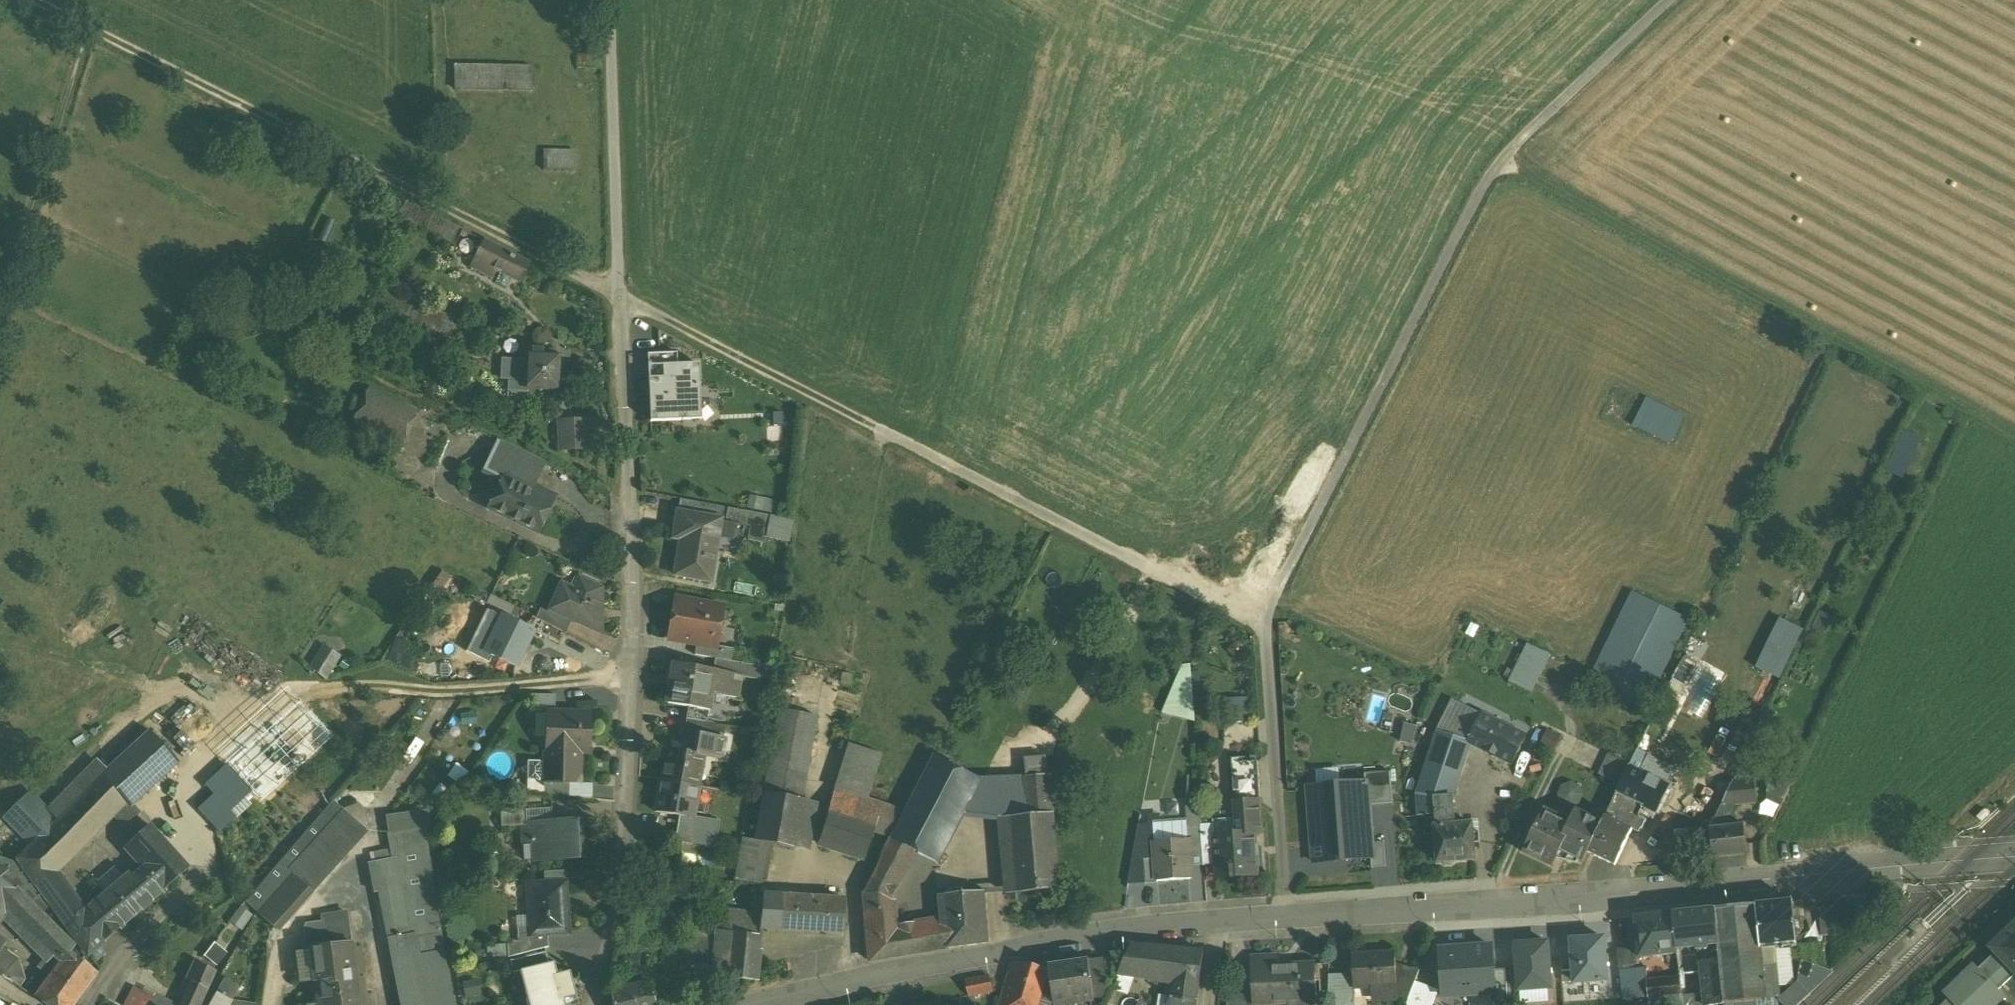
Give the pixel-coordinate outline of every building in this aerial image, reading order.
[(531,67),(453,65),(454,89),(531,91),(531,67)] [(543,168),(575,169),(576,148),(544,147),(543,168)] [(462,230),(406,202),(398,217),(454,246),(462,230)] [(530,264),(484,241),(470,267),(490,277),(493,270),(499,272),(493,284),(506,290),(511,278),(520,283),(530,264)] [(467,323),(378,285),(369,307),(449,339),(452,332),(461,336),(467,323)] [(502,360),(501,379),(509,380),(508,392),(528,392),(528,389),(557,390),(559,357),(543,356),(543,350),(528,350),(527,361),(502,360)] [(676,354),(649,355),(649,366),(676,365),(676,354)] [(649,366),(651,422),(700,421),(699,365),(676,365),(649,366)] [(412,412),(372,393),(358,421),(398,441),(412,412)] [(1634,425),(1674,442),(1686,413),(1647,396),(1634,425)] [(587,421),(559,422),(560,450),(588,449),(587,421)] [(1905,428),(1887,469),(1906,477),(1923,436),(1905,428)] [(526,455),(497,441),(483,471),(502,481),(506,474),(532,486),(538,474),(521,466),(526,455)] [(532,486),(506,474),(502,481),(489,509),(537,532),(551,504),(528,493),(532,486)] [(749,494),(747,508),(772,512),(775,498),(749,494)] [(723,507),(680,499),(678,512),(721,520),(723,507)] [(769,516),(727,508),(725,523),(749,527),(747,539),(764,542),(769,516)] [(678,512),(677,512),(673,538),(681,539),(675,575),(710,581),(718,535),(721,520),(678,512)] [(792,523),(776,520),(773,537),(788,540),(792,523)] [(574,590),(561,584),(550,610),(572,620),(601,633),(601,589),(579,579),(574,590)] [(1687,618),(1633,592),(1590,682),(1644,708),(1687,618)] [(724,608),(675,599),(668,638),(697,643),(716,647),(717,646),(720,625),(726,621),(727,613),(724,608)] [(572,620),(550,610),(548,613),(538,609),(535,618),(544,622),(565,633),(572,620)] [(1779,615),(1758,667),(1784,678),(1805,626),(1779,615)] [(502,618),(485,654),(514,668),(531,631),(502,618)] [(560,645),(565,633),(544,622),(538,634),(560,645)] [(415,670),(424,647),(397,637),(388,659),(415,670)] [(325,642),(309,666),(326,678),(342,654),(325,642)] [(717,646),(716,647),(697,643),(695,655),(714,659),(730,661),(732,649),(717,646)] [(1550,655),(1528,645),(1510,682),(1532,692),(1550,655)] [(442,678),(466,677),(465,656),(441,657),(442,678)] [(1676,679),(1689,683),(1696,660),(1683,656),(1676,679)] [(730,661),(714,659),(712,670),(715,671),(740,675),(740,677),(761,681),(763,667),(730,661)] [(1174,718),(1195,717),(1193,663),(1172,664),(1174,718)] [(712,670),(673,664),(666,704),(689,708),(708,711),(711,694),(715,671),(712,670)] [(740,675),(715,671),(711,694),(736,698),(740,677),(740,675)] [(282,690),(214,750),(228,766),(251,791),(262,803),(330,743),(282,690)] [(556,695),(531,695),(531,707),(555,707),(556,695)] [(1482,715),(1448,698),(1417,794),(1418,817),(1435,816),(1434,797),(1450,796),(1469,742),(1482,715)] [(708,711),(689,708),(687,719),(706,723),(708,711)] [(779,709),(764,793),(799,800),(800,802),(816,716),(779,709)] [(591,715),(555,714),(553,750),(545,750),(545,783),(569,784),(579,784),(579,742),(590,743),(591,715)] [(1526,737),(1482,715),(1469,742),(1513,764),(1526,737)] [(687,719),(686,719),(684,731),(723,738),(725,726),(706,723),(687,719)] [(684,731),(683,731),(680,751),(703,755),(702,756),(719,759),(723,738),(684,731)] [(151,732),(104,776),(125,799),(130,805),(178,762),(151,732)] [(880,754),(848,744),(834,789),(866,799),(880,754)] [(680,751),(667,749),(661,780),(697,786),(702,756),(703,755),(680,751)] [(1676,770),(1637,751),(1630,764),(1629,767),(1668,786),(1676,770)] [(1630,764),(1610,754),(1600,774),(1621,784),(1629,767),(1630,764)] [(936,755),(891,842),(918,854),(941,865),(984,779),(936,755)] [(1047,756),(1024,758),(1026,775),(1005,777),(1009,817),(1014,817),(1055,813),(1052,775),(1048,775),(1047,756)] [(1262,795),(1260,758),(1233,760),(1235,796),(1262,795)] [(251,791),(228,766),(206,786),(214,795),(229,811),(251,791)] [(1629,767),(1621,784),(1617,793),(1644,806),(1656,812),(1669,786),(1668,786),(1629,767)] [(1318,786),(1308,787),(1314,863),(1375,858),(1374,844),(1371,807),(1369,783),(1341,785),(1340,770),(1316,771),(1318,786)] [(1369,783),(1371,807),(1393,805),(1391,774),(1369,776),(1369,783)] [(32,846),(18,860),(37,886),(53,870),(111,813),(125,799),(104,776),(57,821),(32,846)] [(1792,782),(1782,777),(1779,784),(1789,789),(1792,782)] [(1779,784),(1768,779),(1767,799),(1781,805),(1789,789),(1779,784)] [(697,786),(661,780),(656,812),(679,816),(691,818),(692,817),(697,786)] [(1754,780),(1733,782),(1733,783),(1732,783),(1722,804),(1733,809),(1735,804),(1756,802),(1754,780)] [(569,784),(545,783),(544,794),(568,796),(569,784)] [(866,799),(834,789),(827,812),(873,828),(873,829),(887,834),(900,812),(866,801),(866,799)] [(29,792),(4,817),(32,846),(57,821),(29,792)] [(799,800),(764,793),(755,840),(755,841),(756,841),(795,849),(803,806),(800,802),(799,800)] [(1644,806),(1617,793),(1605,816),(1632,830),(1634,826),(1643,830),(1648,820),(1639,815),(1644,806)] [(229,811),(214,795),(198,810),(218,832),(235,817),(229,811)] [(1450,796),(1434,797),(1435,816),(1436,827),(1453,825),(1450,796)] [(125,799),(111,813),(120,823),(128,822),(138,813),(130,805),(125,799)] [(333,802),(246,903),(277,931),(366,832),(333,802)] [(1260,802),(1234,804),(1236,828),(1236,834),(1253,833),(1253,834),(1259,834),(1262,833),(1260,802)] [(1733,809),(1722,804),(1710,829),(1728,827),(1728,821),(1733,809)] [(428,810),(388,816),(390,833),(423,827),(430,826),(428,810)] [(525,810),(500,811),(501,827),(526,826),(525,810)] [(1602,823),(1575,810),(1569,822),(1543,810),(1523,852),(1554,867),(1560,852),(1583,863),(1588,852),(1602,823)] [(873,828),(827,812),(818,843),(864,858),(873,829),(873,828)] [(1055,813),(1014,817),(1021,893),(1062,889),(1055,813)] [(719,822),(692,817),(691,818),(679,816),(675,841),(714,848),(719,822)] [(1632,830),(1605,816),(1602,823),(1588,852),(1614,864),(1615,865),(1632,830)] [(582,821),(534,824),(536,861),(584,858),(582,821)] [(1213,824),(1201,825),(1202,841),(1214,840),(1213,830),(1213,824)] [(1436,827),(1438,863),(1441,862),(1445,865),(1452,865),(1455,861),(1475,860),(1474,843),(1480,843),(1479,833),(1473,833),(1472,824),(1453,825),(1436,827)] [(188,868),(149,825),(126,846),(146,868),(165,889),(188,868)] [(1201,825),(1188,826),(1189,840),(1190,839),(1191,858),(1203,857),(1202,841),(1201,825)] [(1728,827),(1710,829),(1713,858),(1746,854),(1743,826),(1728,827)] [(423,827),(391,833),(394,849),(372,853),(373,863),(374,864),(395,860),(400,888),(401,894),(406,920),(436,914),(423,827)] [(1236,828),(1213,830),(1214,840),(1216,864),(1217,877),(1262,873),(1259,834),(1253,834),(1253,833),(1236,834),(1236,828)] [(772,850),(755,847),(756,841),(755,841),(755,840),(742,838),(734,879),(758,884),(767,880),(772,850)] [(1189,840),(1155,842),(1156,859),(1157,881),(1190,879),(1189,858),(1191,858),(1190,839),(1189,840)] [(1214,840),(1202,841),(1203,857),(1204,865),(1216,864),(1214,840)] [(891,842),(861,901),(861,907),(895,901),(918,854),(891,842)] [(1386,843),(1374,844),(1375,858),(1375,869),(1388,868),(1386,843)] [(15,862),(0,857),(0,880),(17,890),(40,914),(48,908),(15,862)] [(1156,859),(1144,860),(1146,883),(1158,882),(1157,881),(1156,859)] [(395,860),(374,864),(373,863),(369,863),(375,893),(400,888),(395,860)] [(1002,867),(987,868),(988,886),(1003,885),(1002,867)] [(130,874),(84,913),(104,940),(165,889),(146,868),(134,879),(130,874)] [(84,913),(53,870),(37,886),(67,927),(84,913)] [(3,910),(17,890),(0,880),(0,915),(3,910)] [(564,883),(528,885),(531,935),(547,934),(568,932),(564,883)] [(40,914),(17,890),(3,910),(8,911),(32,936),(47,921),(40,914)] [(984,892),(945,896),(948,933),(949,948),(973,945),(989,943),(984,892)] [(401,894),(380,898),(385,924),(406,920),(401,894)] [(782,898),(766,897),(764,897),(761,927),(763,928),(780,929),(782,898)] [(844,901),(782,898),(780,929),(843,931),(844,901)] [(1804,900),(1715,910),(1718,946),(1720,961),(1724,1004),(1738,1002),(1779,998),(1774,948),(1797,946),(1794,919),(1806,918),(1804,900)] [(895,901),(861,907),(866,962),(892,958),(893,947),(894,947),(895,941),(929,936),(928,927),(898,932),(895,901)] [(243,927),(251,912),(240,906),(232,922),(243,927)] [(1835,907),(1819,909),(1821,936),(1834,936),(1835,907)] [(718,909),(715,928),(714,940),(711,976),(755,981),(761,934),(761,927),(762,915),(718,909)] [(1715,910),(1674,914),(1677,950),(1696,948),(1718,946),(1715,910)] [(345,912),(322,916),(326,946),(349,942),(345,912)] [(104,940),(84,913),(67,927),(87,954),(104,940)] [(385,924),(401,1004),(451,1004),(443,967),(441,952),(442,951),(436,914),(406,920),(385,924)] [(1674,914),(1640,917),(1638,918),(1635,920),(1634,924),(1635,927),(1636,929),(1637,930),(1630,932),(1632,947),(1632,948),(1638,947),(1639,958),(1678,954),(1677,950),(1674,914)] [(73,946),(47,921),(32,936),(49,952),(60,963),(67,953),(68,953),(73,946)] [(659,927),(632,926),(631,938),(641,938),(658,939),(659,927)] [(1992,948),(1996,953),(1977,970),(1997,992),(2014,975),(2014,926),(1992,948)] [(929,936),(895,941),(894,947),(893,947),(892,958),(949,948),(948,933),(929,936)] [(531,935),(517,936),(518,942),(507,942),(508,958),(548,947),(547,934),(531,935)] [(323,935),(301,937),(303,948),(325,946),(323,935)] [(641,938),(631,938),(628,949),(637,952),(641,938)] [(679,939),(667,939),(666,982),(678,980),(677,979),(679,939)] [(714,940),(679,939),(677,979),(678,980),(710,977),(711,976),(714,940)] [(1604,940),(1573,942),(1573,948),(1576,983),(1607,980),(1604,940)] [(308,948),(316,1004),(356,1004),(349,942),(326,946),(325,946),(308,948)] [(214,943),(203,958),(211,964),(223,949),(214,943)] [(1548,943),(1516,945),(1519,991),(1552,988),(1548,943)] [(34,998),(44,1004),(74,1004),(97,974),(69,953),(74,947),(73,946),(68,953),(67,953),(60,963),(50,976),(34,998)] [(1718,946),(1696,948),(1696,951),(1699,950),(1700,963),(1701,963),(1720,961),(1718,946)] [(505,947),(493,948),(494,958),(506,957),(505,947)] [(1203,953),(1132,947),(1119,973),(1134,975),(1181,982),(1199,984),(1203,953)] [(1466,948),(1470,996),(1496,994),(1494,971),(1492,947),(1466,948)] [(1632,947),(1616,949),(1619,973),(1635,972),(1632,948),(1632,947)] [(1466,948),(1441,950),(1444,997),(1470,996),(1466,948)] [(1564,984),(1576,983),(1573,948),(1561,949),(1564,984)] [(1,949),(0,951),(0,976),(18,988),(23,979),(17,960),(1,949)] [(637,952),(628,949),(622,969),(628,971),(629,966),(633,967),(637,952)] [(49,952),(38,968),(50,976),(60,963),(49,952)] [(545,952),(510,962),(513,973),(519,971),(548,964),(545,952)] [(1395,953),(1352,956),(1354,989),(1395,986),(1397,986),(1396,971),(1395,953)] [(1271,967),(1270,956),(1251,957),(1253,995),(1254,1004),(1288,1003),(1288,1002),(1316,1001),(1314,965),(1271,967)] [(1089,960),(1049,966),(1055,1004),(1095,999),(1089,960)] [(216,971),(193,961),(185,979),(192,982),(206,989),(208,990),(216,971)] [(1701,963),(1705,1002),(1705,1004),(1724,1004),(1720,961),(1701,963)] [(1833,972),(1802,961),(1798,983),(1809,995),(1833,972)] [(548,964),(519,971),(526,997),(573,984),(569,972),(557,975),(554,963),(548,964)] [(1013,967),(1001,1004),(1034,1004),(1046,971),(1018,964),(1013,967)] [(1947,997),(1955,1004),(1989,1004),(2000,995),(1997,992),(1977,970),(1976,969),(1947,997)] [(1494,971),(1496,994),(1496,1004),(1507,1004),(1508,1004),(1506,970),(1494,971)] [(1419,971),(1396,971),(1397,986),(1395,986),(1396,1000),(1408,1000),(1416,980),(1419,971)] [(1119,973),(1111,989),(1128,995),(1134,975),(1119,973)] [(1350,975),(1329,975),(1328,1004),(1347,1003),(1351,1003),(1350,975)] [(989,977),(966,982),(969,996),(993,991),(989,977)] [(1416,980),(1408,1000),(1406,1004),(1433,1004),(1439,989),(1416,980)] [(1681,980),(1646,982),(1648,997),(1682,994),(1681,980)] [(1171,986),(1166,985),(1165,996),(1173,997),(1179,998),(1181,982),(1172,981),(1171,986)] [(192,982),(181,1004),(198,1004),(206,989),(192,982)] [(609,992),(612,1004),(655,1004),(650,982),(609,992)] [(1199,984),(1181,982),(1179,998),(1197,1001),(1199,984)] [(1779,1001),(1783,1004),(1799,1004),(1809,995),(1798,983),(1779,1001)] [(526,997),(528,1004),(565,1004),(564,1000),(576,997),(573,984),(526,997)] [(143,987),(142,991),(133,986),(123,1004),(141,1004),(144,999),(150,1002),(149,1004),(177,1004),(143,987)] [(217,991),(209,1004),(229,1004),(231,1000),(232,999),(217,991)] [(1146,994),(1142,1004),(1172,1004),(1173,997),(1165,996),(1146,994)] [(1227,996),(1227,1004),(1254,1004),(1253,995),(1227,996)] [(1681,996),(1682,1004),(1697,1004),(1696,1003),(1695,995),(1681,996)]
